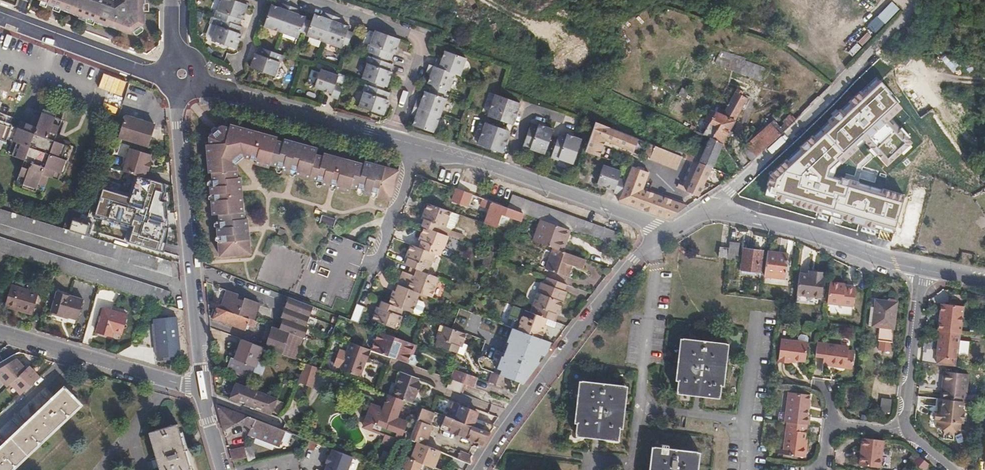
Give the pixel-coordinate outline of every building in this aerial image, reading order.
[(63,1),(60,0),(56,0),(53,6),(60,9),(63,1)] [(63,1),(60,9),(73,14),(76,7),(83,9),(80,16),(86,19),(105,26),(106,24),(128,32),(142,24),(142,10),(134,11),(134,2),(142,2),(143,2),(143,0),(60,0),(63,1)] [(246,4),(242,2),(235,0),(221,0),(218,8),(216,7),(213,16),(216,17),(237,24),(240,18),(241,19),(241,18),(242,17),(244,9),(246,4)] [(874,33),(898,8),(890,1),(878,13),(864,0),(853,0),(846,7),(874,33)] [(280,31),(290,5),(281,2),(281,4),(280,6),(275,4),(270,3),(262,25),(280,31)] [(305,19),(306,16),(301,14),(297,12),(298,10),(298,7),(290,5),(280,31),(299,38),(302,29),(305,19)] [(80,16),(83,9),(76,7),(73,14),(80,16)] [(322,42),(332,16),(323,12),(322,14),(321,17),(317,15),(317,14),(312,13),(310,20),(306,30),(305,35),(322,42)] [(332,16),(322,42),(340,48),(342,42),(345,32),(348,25),(344,24),(340,23),(341,20),(341,19),(332,16)] [(239,38),(240,35),(238,34),(241,26),(237,24),(216,17),(213,25),(216,27),(210,41),(234,50),(237,44),(239,38)] [(348,45),(351,35),(345,32),(342,42),(348,45)] [(395,48),(398,40),(374,32),(368,47),(367,47),(364,54),(369,56),(388,63),(390,57),(392,57),(393,54),(395,48)] [(856,40),(859,45),(870,38),(866,33),(856,40)] [(855,42),(846,52),(851,56),(860,47),(855,42)] [(280,61),(282,55),(258,46),(256,53),(253,52),(253,53),(251,59),(249,67),(273,75),(278,61),(280,61)] [(461,76),(467,58),(449,52),(448,54),(439,51),(437,57),(437,58),(438,58),(441,59),(440,63),(437,68),(454,74),(461,76)] [(940,61),(954,72),(961,63),(947,52),(940,61)] [(763,78),(766,64),(718,53),(715,67),(763,78)] [(389,72),(392,64),(388,63),(369,56),(366,64),(367,65),(362,79),(371,82),(383,86),(386,88),(389,82),(391,76),(392,73),(389,72)] [(338,96),(343,81),(336,79),(338,72),(320,66),(314,84),(323,87),(332,90),(331,93),(338,96)] [(448,92),(454,74),(437,68),(429,66),(425,74),(427,74),(429,76),(428,79),(426,84),(434,87),(445,91),(448,92)] [(247,73),(245,81),(253,83),(255,75),(247,73)] [(902,108),(876,80),(772,172),(766,183),(768,190),(776,194),(775,200),(894,236),(905,194),(883,188),(882,193),(848,184),(848,179),(828,174),(829,169),(838,162),(841,166),(858,149),(855,145),(862,140),(887,167),(912,142),(890,119),(902,108)] [(384,99),(386,92),(382,90),(369,85),(365,84),(365,82),(364,82),(360,92),(362,92),(356,106),(372,112),(372,111),(381,115),(383,110),(385,103),(386,100),(384,99)] [(722,145),(740,116),(748,100),(743,97),(745,92),(739,89),(726,110),(723,116),(712,110),(706,120),(711,122),(704,134),(713,137),(722,145)] [(439,116),(446,98),(444,97),(432,93),(424,90),(422,96),(421,99),(419,98),(416,97),(413,106),(439,116)] [(518,111),(520,103),(497,95),(489,115),(513,124),(515,118),(518,111)] [(726,110),(714,104),(711,109),(712,110),(723,116),(726,110)] [(433,133),(439,116),(413,106),(410,115),(413,116),(415,117),(414,121),(412,126),(433,133)] [(2,140),(7,142),(8,139),(13,141),(9,154),(25,160),(18,180),(45,189),(49,176),(58,179),(71,145),(54,139),(62,118),(34,108),(29,123),(20,120),(18,127),(12,125),(12,126),(7,125),(9,119),(0,116),(0,145),(2,140)] [(147,145),(154,122),(126,114),(120,136),(119,137),(147,145)] [(781,134),(795,121),(796,120),(790,114),(782,122),(783,124),(777,130),(781,134)] [(547,152),(555,128),(549,126),(543,123),(540,123),(539,124),(531,121),(530,122),(521,146),(532,150),(533,147),(547,152)] [(770,145),(781,134),(777,130),(774,127),(776,125),(773,122),(748,145),(758,156),(770,145)] [(486,123),(479,145),(503,153),(505,146),(507,140),(510,131),(486,123)] [(640,139),(605,126),(596,123),(586,151),(601,157),(607,143),(634,153),(640,139)] [(284,141),(278,140),(278,137),(265,133),(244,127),(232,124),(231,128),(227,138),(242,158),(244,156),(249,157),(250,154),(255,156),(255,158),(262,161),(262,164),(269,165),(269,163),(281,165),(281,169),(289,171),(290,168),(302,171),(301,175),(323,181),(322,185),(330,187),(331,184),(343,187),(342,191),(350,193),(352,186),(364,189),(363,192),(372,195),(373,191),(384,195),(383,198),(391,200),(396,186),(399,176),(400,170),(366,161),(365,164),(325,153),(324,155),(318,153),(319,148),(286,139),(284,141)] [(242,158),(227,138),(231,128),(222,125),(210,136),(211,142),(219,142),(237,162),(242,158)] [(712,167),(722,145),(713,137),(704,134),(696,131),(694,130),(693,142),(691,148),(681,146),(677,154),(694,160),(712,167)] [(576,164),(585,139),(579,138),(574,136),(569,134),(569,136),(561,133),(552,157),(560,160),(561,160),(561,158),(576,164)] [(244,219),(242,191),(238,192),(237,186),(241,186),(240,177),(237,177),(235,164),(237,162),(219,142),(211,142),(208,143),(210,172),(213,172),(214,179),(214,185),(211,186),(212,194),(215,194),(216,200),(212,200),(214,215),(219,215),(220,227),(217,227),(218,235),(222,235),(222,242),(219,242),(220,255),(250,254),(249,233),(245,233),(244,228),(248,227),(247,219),(244,219)] [(675,169),(680,156),(653,145),(647,159),(675,169)] [(758,156),(748,145),(742,150),(752,161),(758,156)] [(129,148),(122,171),(144,177),(146,170),(148,170),(151,162),(149,161),(151,154),(129,148)] [(262,164),(262,161),(255,158),(255,156),(250,154),(249,157),(254,158),(253,161),(262,164)] [(699,197),(712,167),(694,160),(692,163),(698,165),(686,191),(699,197)] [(623,195),(628,181),(621,179),(623,171),(606,166),(600,183),(610,186),(616,189),(615,192),(623,195)] [(649,174),(646,172),(632,168),(628,181),(623,195),(621,202),(669,219),(683,210),(687,207),(643,191),(649,174)] [(164,202),(162,184),(137,177),(131,196),(103,189),(91,231),(162,251),(167,221),(164,202)] [(468,208),(472,196),(457,190),(452,203),(468,208)] [(515,211),(518,202),(511,199),(507,209),(515,211)] [(618,234),(519,199),(518,202),(515,211),(524,215),(543,221),(572,232),(614,247),(618,234)] [(440,224),(445,209),(423,201),(418,216),(421,217),(418,224),(420,224),(444,233),(447,226),(440,224)] [(524,215),(515,211),(507,209),(484,201),(482,208),(490,211),(486,223),(502,229),(506,217),(521,222),(524,215)] [(87,214),(68,208),(61,227),(82,233),(87,214)] [(447,226),(452,211),(445,209),(440,224),(447,226)] [(572,232),(543,221),(536,241),(548,245),(555,248),(565,251),(572,232)] [(444,233),(420,224),(420,226),(443,235),(444,233)] [(439,246),(443,235),(420,226),(417,233),(420,233),(415,245),(429,250),(435,252),(438,245),(439,246)] [(280,229),(277,237),(283,239),(286,231),(280,229)] [(413,244),(407,242),(406,245),(428,253),(429,250),(415,245),(413,244)] [(737,259),(740,243),(729,242),(729,248),(727,258),(737,259)] [(421,269),(423,263),(424,263),(428,253),(406,245),(403,251),(406,252),(403,262),(418,268),(421,269)] [(727,258),(729,248),(720,247),(719,257),(727,258)] [(565,251),(555,248),(554,252),(546,250),(539,268),(572,280),(577,267),(583,269),(587,259),(565,251)] [(278,265),(302,264),(301,249),(277,250),(278,265)] [(759,272),(762,251),(743,249),(740,270),(759,272)] [(785,278),(789,255),(767,252),(763,276),(785,278)] [(421,269),(418,268),(416,271),(420,272),(438,279),(439,276),(421,269)] [(821,297),(825,269),(814,268),(813,273),(807,272),(799,271),(795,293),(821,297)] [(434,297),(439,284),(437,283),(438,279),(420,272),(417,281),(413,279),(410,288),(423,293),(434,297)] [(565,293),(567,283),(559,280),(549,276),(546,285),(540,287),(539,292),(548,295),(564,301),(567,294),(565,293)] [(410,288),(387,279),(386,280),(398,285),(401,286),(419,293),(422,294),(423,293),(410,288)] [(853,308),(856,286),(850,285),(844,285),(845,281),(831,279),(827,305),(853,308)] [(11,285),(4,306),(33,314),(39,294),(11,285)] [(414,312),(418,299),(417,298),(419,293),(401,286),(397,295),(394,294),(390,303),(405,309),(414,312)] [(57,291),(50,312),(77,320),(84,299),(57,291)] [(253,320),(259,304),(237,296),(238,295),(228,291),(221,309),(253,320)] [(560,312),(564,301),(548,295),(539,292),(533,307),(535,308),(533,314),(539,317),(548,320),(552,322),(556,311),(560,312)] [(306,326),(313,306),(289,297),(281,316),(283,317),(279,329),(304,338),(308,327),(306,326)] [(962,333),(966,303),(942,300),(938,330),(940,331),(962,333)] [(402,316),(405,309),(390,303),(385,301),(381,311),(377,309),(373,319),(387,324),(396,327),(398,322),(402,323),(404,317),(402,316)] [(890,344),(895,303),(874,301),(873,309),(871,327),(877,328),(876,343),(890,344)] [(359,323),(364,308),(356,305),(350,320),(352,321),(359,323)] [(253,320),(221,309),(215,307),(212,318),(245,329),(247,325),(256,328),(258,322),(253,320)] [(128,316),(104,309),(96,333),(111,338),(113,332),(123,335),(128,316)] [(546,328),(548,320),(539,317),(533,314),(526,312),(524,318),(522,318),(518,330),(543,339),(547,329),(546,328)] [(176,316),(153,318),(157,357),(180,355),(176,316)] [(487,339),(490,330),(469,323),(466,331),(467,331),(487,339)] [(807,345),(810,326),(786,323),(784,334),(783,346),(790,347),(790,343),(796,344),(807,345)] [(464,344),(467,334),(445,326),(443,332),(440,331),(437,338),(439,339),(436,345),(458,353),(462,343),(464,344)] [(296,359),(304,338),(279,329),(273,327),(265,347),(292,357),(296,359)] [(518,330),(513,328),(507,343),(509,343),(504,356),(501,356),(497,370),(501,371),(500,374),(523,384),(539,362),(542,356),(545,357),(549,351),(551,342),(543,339),(518,330)] [(412,344),(378,331),(376,335),(411,348),(412,344)] [(958,361),(962,333),(940,331),(936,359),(958,361)] [(406,362),(411,348),(376,335),(371,349),(406,362)] [(258,360),(262,346),(252,342),(242,339),(234,359),(260,368),(261,367),(261,365),(261,364),(259,362),(258,360)] [(725,345),(682,339),(675,392),(719,397),(725,345)] [(848,349),(848,344),(817,340),(815,356),(824,357),(822,363),(846,366),(847,353),(848,349)] [(366,361),(370,352),(368,351),(369,348),(351,342),(347,351),(341,369),(359,376),(365,361),(366,361)] [(341,369),(347,351),(339,349),(333,367),(341,369)] [(853,368),(855,354),(847,353),(846,366),(845,367),(853,368)] [(260,368),(234,359),(230,357),(227,368),(251,376),(253,372),(256,371),(258,370),(259,369),(260,369),(260,368)] [(0,369),(0,383),(5,389),(8,386),(19,398),(40,378),(29,367),(25,370),(16,360),(0,369)] [(320,368),(306,364),(299,382),(313,387),(320,368)] [(479,378),(454,369),(453,371),(478,381),(479,378)] [(965,401),(969,374),(944,370),(941,398),(963,401),(965,401)] [(419,393),(421,385),(413,382),(415,376),(401,371),(395,388),(391,387),(388,393),(404,399),(408,401),(420,405),(420,403),(423,402),(421,394),(419,393)] [(478,381),(453,371),(450,379),(466,385),(475,388),(478,381)] [(503,387),(504,382),(492,378),(491,383),(503,387)] [(466,385),(450,379),(447,387),(463,393),(466,385)] [(624,385),(581,381),(575,434),(617,439),(624,385)] [(270,413),(276,397),(234,382),(228,399),(238,402),(239,399),(243,401),(244,404),(254,407),(257,405),(261,406),(260,410),(270,413)] [(82,405),(65,387),(0,448),(0,469),(13,469),(82,405)] [(808,415),(811,394),(787,391),(783,420),(787,421),(806,424),(809,424),(810,415),(808,415)] [(397,419),(404,399),(390,394),(384,409),(373,404),(365,426),(385,434),(383,440),(393,445),(396,439),(401,440),(408,423),(397,419)] [(889,413),(891,399),(880,398),(878,411),(889,413)] [(963,423),(964,410),(962,410),(963,401),(941,398),(939,411),(934,410),(932,419),(936,420),(935,427),(940,428),(943,433),(950,434),(954,429),(960,430),(961,423),(963,423)] [(470,424),(475,409),(458,403),(453,418),(470,424)] [(287,431),(218,405),(224,431),(241,422),(252,430),(250,434),(258,437),(271,442),(281,446),(287,431)] [(453,418),(423,406),(410,440),(417,442),(424,445),(433,423),(441,426),(441,428),(484,445),(489,432),(470,424),(453,418)] [(808,452),(809,442),(804,440),(804,434),(806,424),(787,421),(783,449),(808,452)] [(874,467),(877,447),(883,447),(884,440),(867,438),(861,437),(858,464),(874,467)] [(180,438),(152,446),(158,469),(189,469),(180,438)] [(450,456),(424,445),(417,442),(411,457),(408,455),(401,469),(419,469),(423,469),(446,469),(445,469),(450,456)] [(880,467),(883,447),(877,447),(874,467),(880,467)] [(351,456),(331,448),(329,455),(322,453),(320,459),(326,462),(324,469),(326,469),(346,469),(351,456)] [(653,448),(650,469),(694,469),(696,452),(653,448)] [(247,457),(244,449),(230,452),(233,460),(247,457)] [(472,461),(472,456),(462,452),(458,460),(467,464),(470,464),(472,461)] [(919,456),(918,456),(912,463),(917,468),(920,469),(929,469),(932,467),(919,456)]
